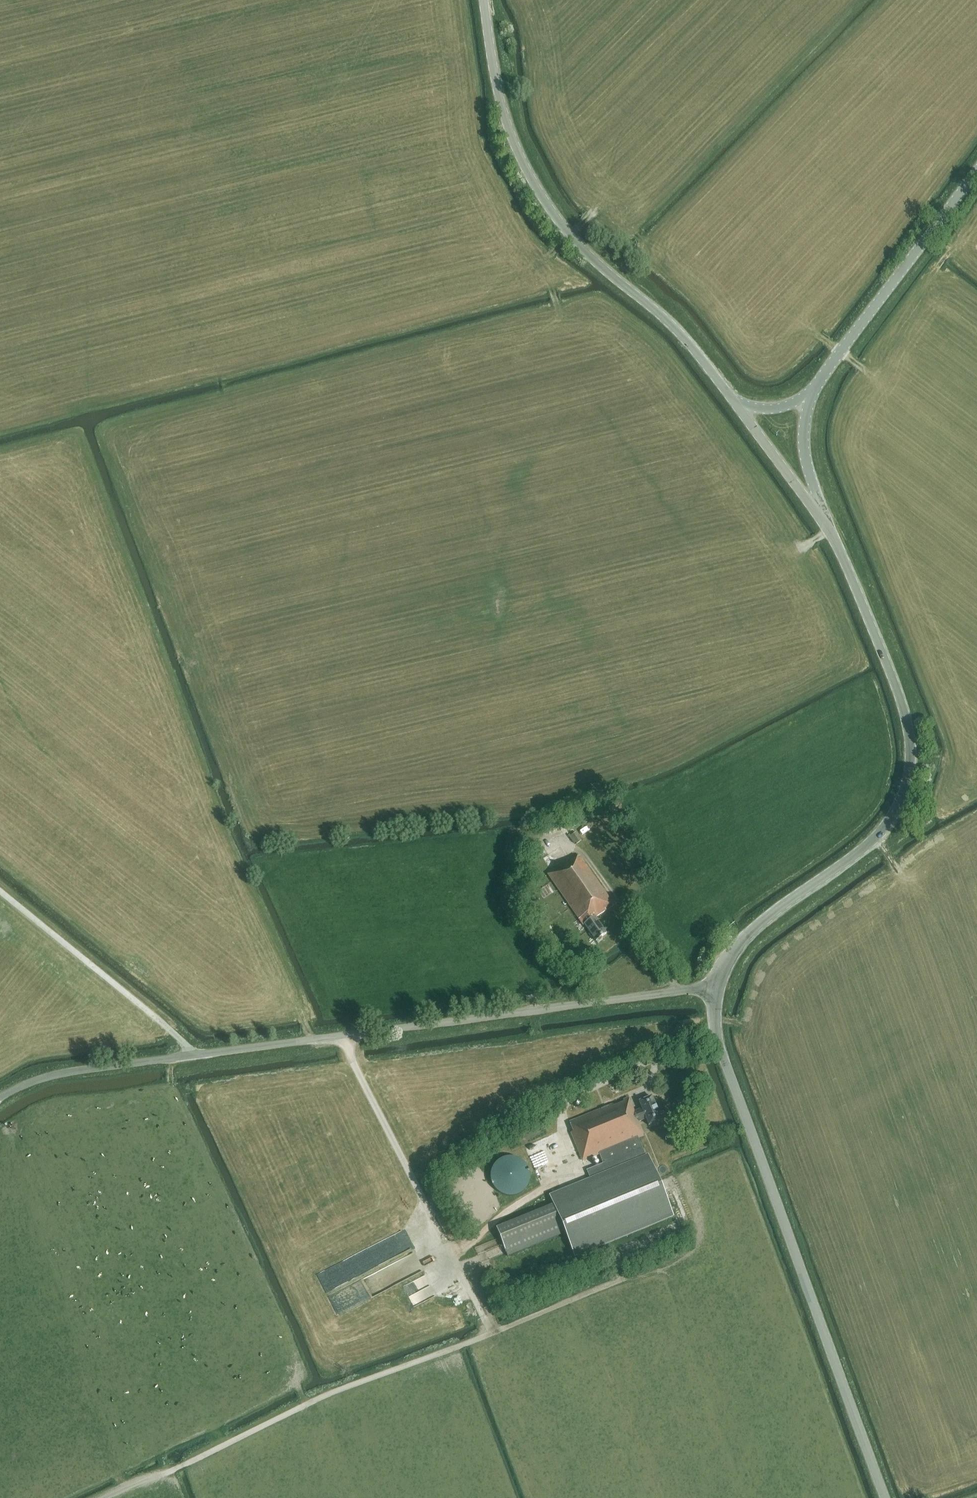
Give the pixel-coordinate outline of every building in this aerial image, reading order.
[(571,835),(576,844),(581,840),(576,832),(571,835)] [(585,925),(584,925),(596,941),(606,933),(595,918),(614,905),(579,856),(571,862),(570,860),(548,875),(579,920),(580,919),(585,925)] [(564,1234),(574,1257),(673,1217),(663,1193),(646,1153),(644,1154),(638,1138),(644,1136),(638,1122),(646,1119),(649,1125),(661,1120),(651,1097),(639,1102),(642,1108),(634,1112),(628,1098),(569,1122),(573,1132),(571,1132),(582,1161),(615,1147),(619,1157),(586,1170),(589,1178),(549,1195),(553,1205),(564,1234)] [(545,1116),(554,1112),(551,1107),(543,1111),(545,1116)] [(494,1165),(493,1167),(492,1170),(491,1173),(490,1176),(491,1179),(491,1182),(493,1186),(494,1189),(497,1191),(499,1193),(502,1195),(505,1196),(508,1196),(511,1196),(514,1196),(516,1195),(519,1194),(522,1192),(525,1190),(527,1187),(528,1184),(529,1181),(530,1178),(530,1174),(529,1171),(528,1169),(527,1166),(525,1164),(523,1162),(521,1160),(518,1158),(514,1157),(511,1157),(508,1157),(504,1158),(501,1159),(498,1161),(496,1163),(494,1165)] [(508,1257),(564,1234),(553,1205),(496,1228),(508,1257)] [(327,1291),(338,1286),(329,1268),(319,1274),(327,1291)] [(408,1284),(418,1304),(439,1294),(429,1273),(408,1284)] [(339,1313),(348,1309),(339,1291),(330,1295),(339,1313)]
